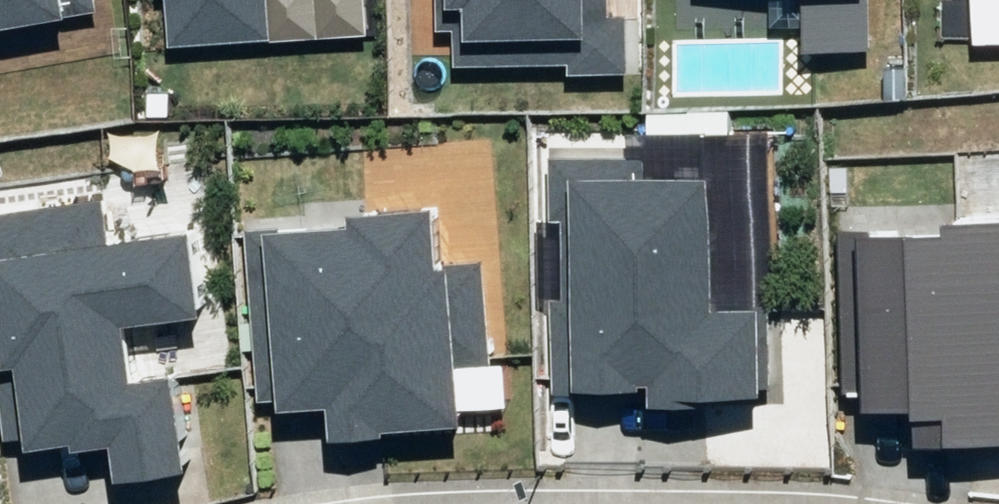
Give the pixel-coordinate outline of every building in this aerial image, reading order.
[(51,0),(0,0),(0,9),(51,0)] [(179,33),(278,27),(277,0),(177,0),(179,33)] [(617,0),(449,0),(450,17),(466,17),(467,51),(578,48),(579,59),(634,58),(632,3),(617,4),(617,0)] [(812,34),(878,32),(877,0),(811,0),(812,34)] [(998,35),(998,0),(983,0),(984,35),(998,35)] [(655,144),(558,145),(561,371),(664,369),(665,385),(777,384),(773,118),(654,120),(655,144)] [(0,205),(0,355),(9,424),(90,413),(93,432),(127,427),(131,459),(200,450),(188,363),(145,369),(136,304),(212,294),(202,216),(114,228),(109,190),(0,205)] [(258,220),(273,395),(345,389),(347,416),(472,406),(467,350),(493,348),(484,251),(449,254),(444,193),(361,200),(362,212),(258,220)] [(851,221),(855,380),(932,377),(933,426),(998,424),(998,206),(963,207),(963,218),(851,221)]
